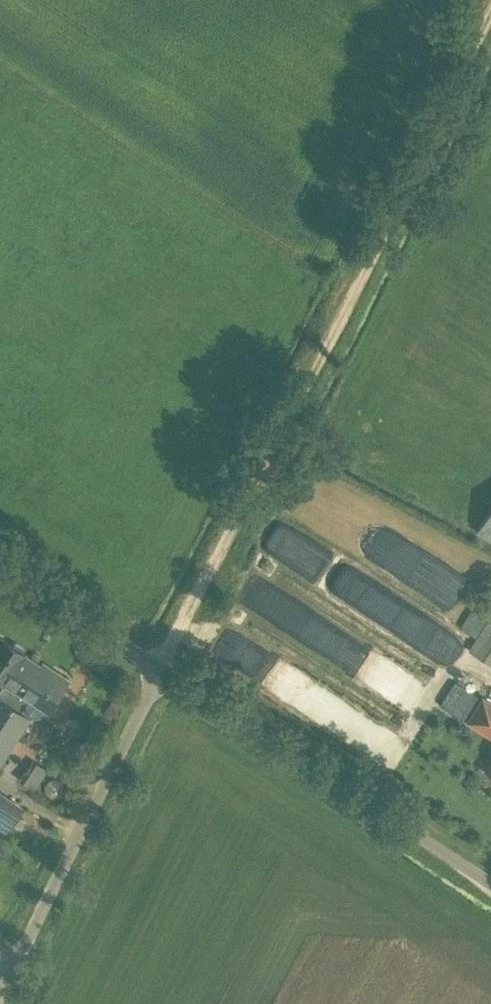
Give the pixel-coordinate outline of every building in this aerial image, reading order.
[(478,530),(490,538),(490,509),(478,530)] [(274,543),(311,566),(319,553),(282,531),(274,543)] [(475,636),(486,619),(472,609),(461,627),(475,636)] [(469,649),(490,663),(490,613),(469,649)] [(406,703),(420,678),(319,619),(305,644),(406,703)] [(0,638),(0,680),(5,683),(0,692),(0,723),(20,693),(13,688),(32,659),(12,646),(1,639),(0,638)] [(0,723),(0,762),(7,751),(29,718),(19,711),(28,698),(47,711),(49,709),(54,709),(59,702),(56,697),(66,682),(32,659),(13,688),(20,693),(0,723)] [(335,730),(354,712),(335,693),(316,711),(335,730)] [(483,698),(468,721),(490,736),(490,703),(483,698)] [(25,773),(21,778),(35,787),(38,781),(47,768),(33,759),(25,773)] [(6,830),(21,807),(0,793),(0,826),(6,830)]
